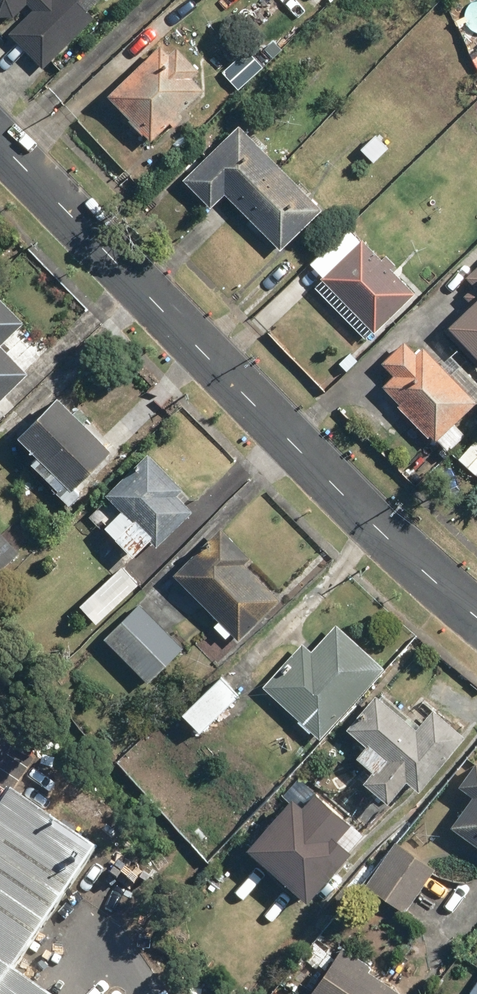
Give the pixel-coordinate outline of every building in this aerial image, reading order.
[(5,21),(12,29),(3,38),(37,73),(92,22),(85,14),(99,0),(0,0),(0,21),(5,21)] [(172,51),(165,59),(154,48),(101,101),(146,146),(199,93),(188,82),(196,74),(172,51)] [(465,57),(475,77),(476,76),(476,51),(465,57)] [(190,173),(194,177),(183,187),(206,212),(218,201),(275,256),(316,215),(231,132),(190,173)] [(388,148),(374,134),(355,153),(368,167),(388,148)] [(358,243),(316,284),(368,339),(411,298),(358,243)] [(439,334),(476,374),(476,373),(476,265),(458,282),(467,291),(457,300),(466,310),(439,334)] [(2,291),(0,294),(0,400),(31,370),(7,345),(31,321),(2,291)] [(428,448),(432,444),(443,455),(460,439),(449,428),(472,406),(421,352),(413,359),(400,346),(375,369),(388,383),(376,394),(428,448)] [(85,401),(79,407),(66,392),(20,431),(40,455),(36,458),(73,501),(86,490),(80,482),(116,451),(89,419),(96,413),(85,401)] [(453,460),(473,479),(476,474),(476,444),(473,440),(453,460)] [(158,453),(113,492),(127,508),(110,523),(139,555),(157,539),(161,544),(198,512),(181,492),(187,486),(158,453)] [(0,510),(0,575),(32,549),(0,510)] [(226,524),(178,570),(224,618),(218,624),(230,636),(235,631),(242,638),(284,598),(248,561),(256,554),(226,524)] [(126,563),(83,603),(101,622),(143,581),(126,563)] [(188,647),(143,601),(105,638),(150,684),(188,647)] [(270,682),(302,711),(294,719),(312,735),(320,727),(329,735),(391,666),(342,622),(318,649),(308,639),(270,682)] [(226,674),(186,712),(206,733),(246,695),(226,674)] [(426,723),(385,689),(352,729),(370,745),(361,755),(379,769),(374,775),(401,797),(418,776),(430,786),(473,734),(440,707),(426,723)] [(462,785),(476,796),(455,827),(476,843),(476,763),(462,785)] [(296,797),(250,845),(311,901),(363,844),(350,832),(358,824),(320,789),(305,805),(296,797)] [(5,795),(0,803),(0,993),(29,993),(2,976),(88,850),(5,795)] [(437,862),(400,837),(369,882),(407,907),(437,862)] [(345,945),(312,993),(413,993),(415,991),(345,945)]
